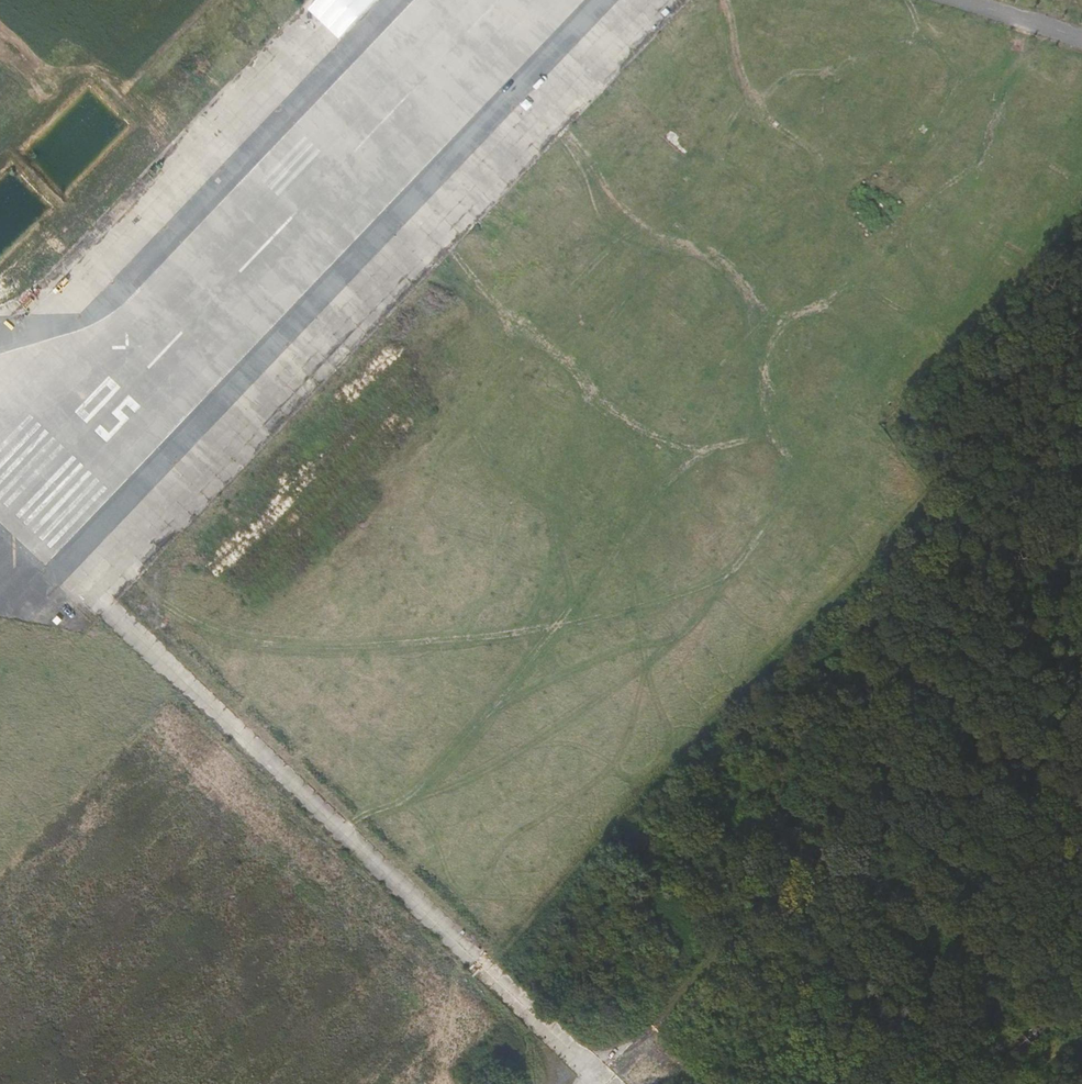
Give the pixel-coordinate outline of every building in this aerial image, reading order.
[(307,9),(338,39),(375,0),(315,0),(307,9)]
